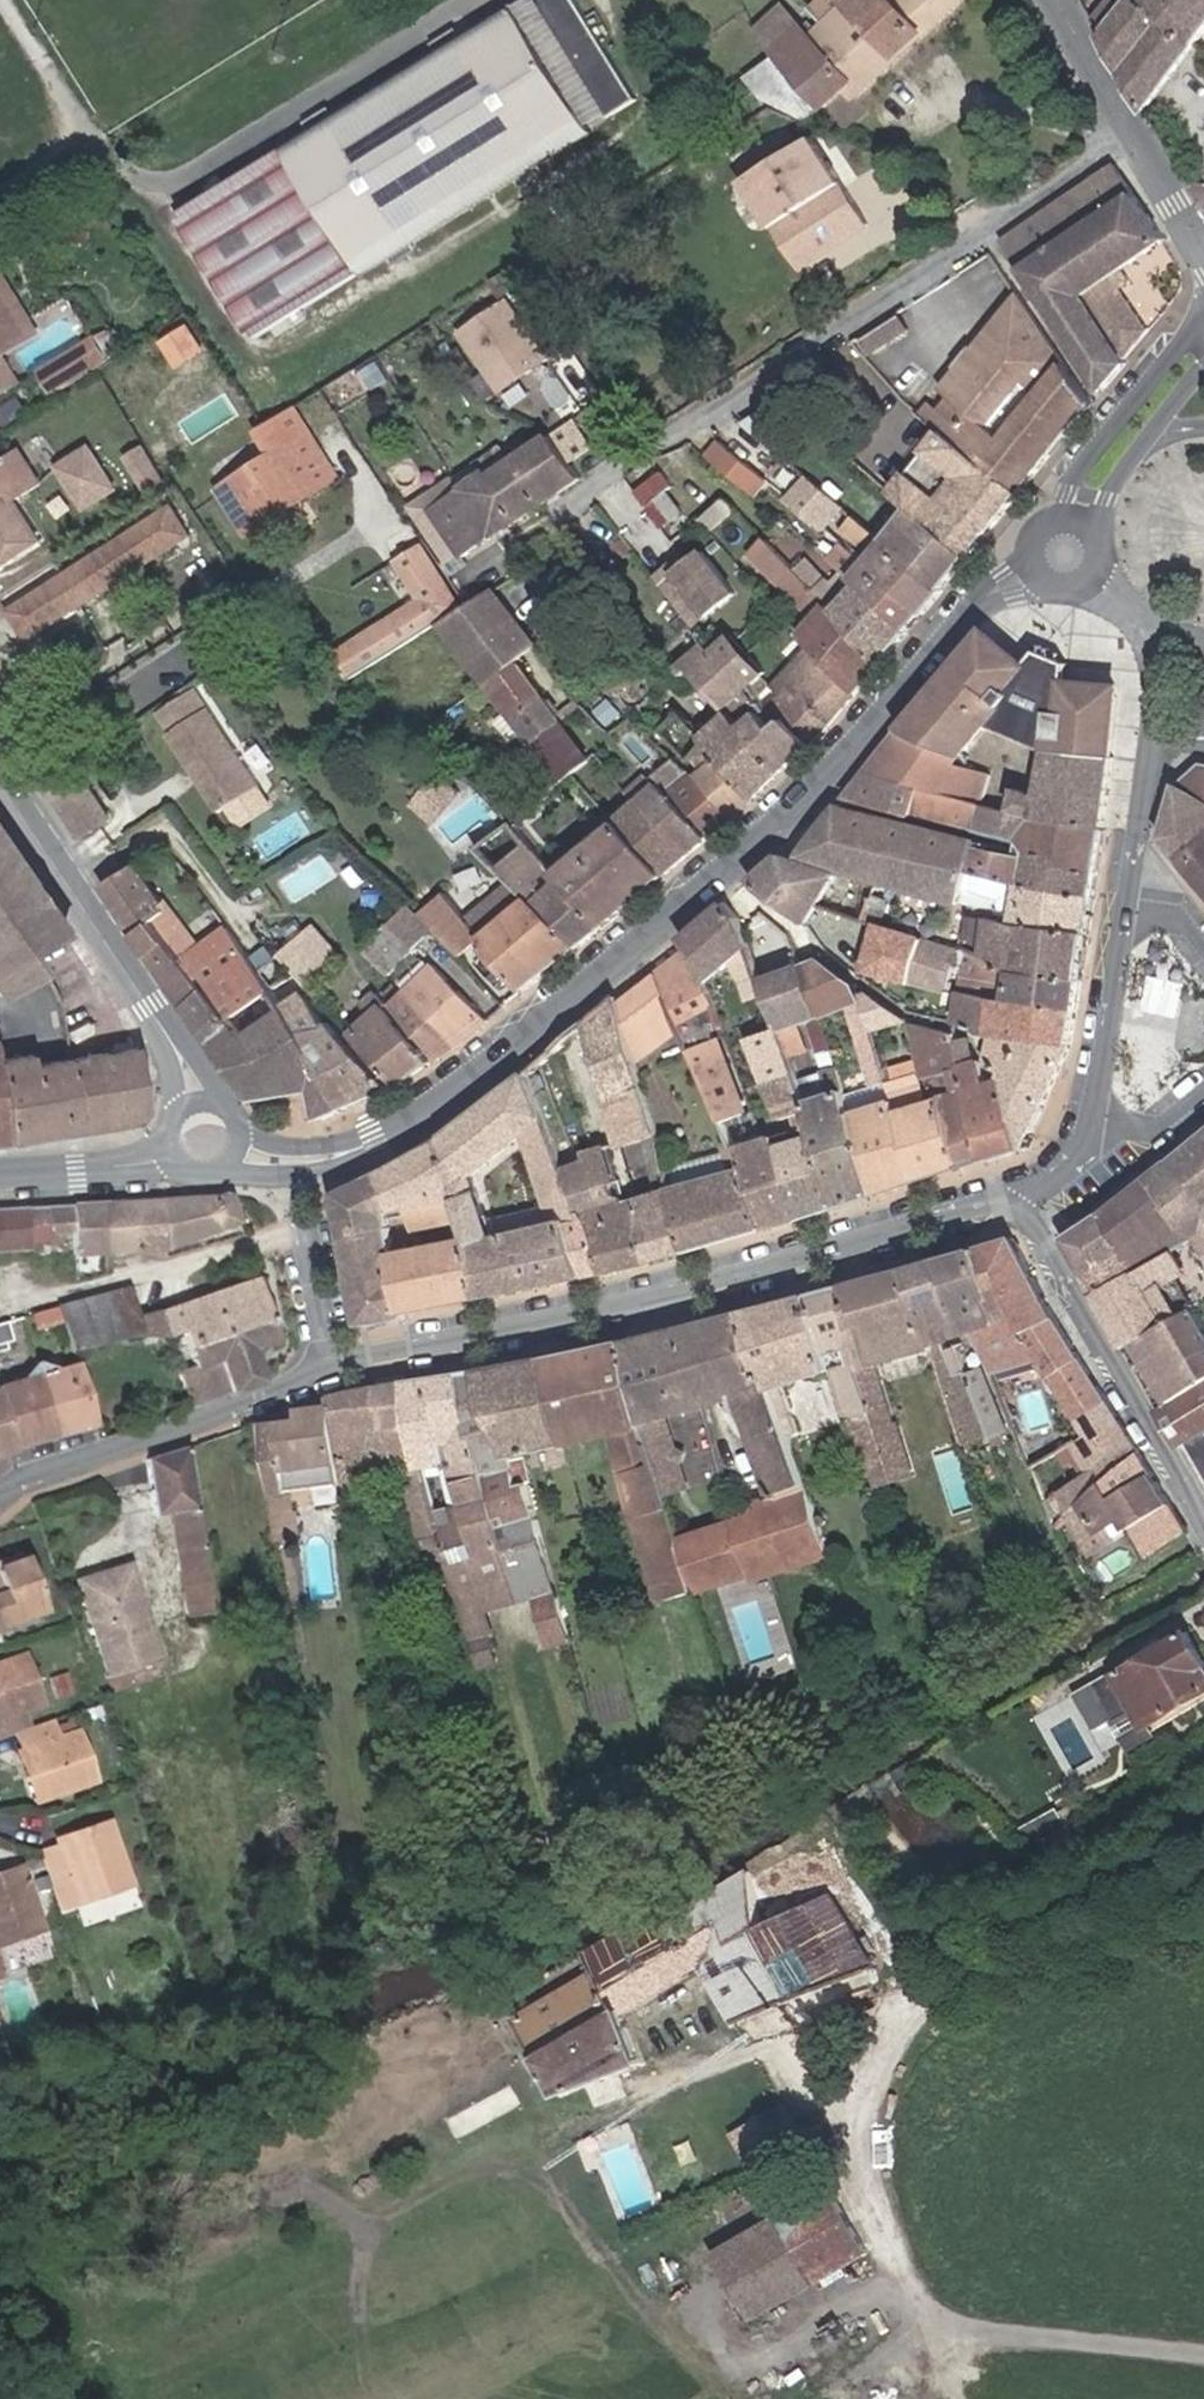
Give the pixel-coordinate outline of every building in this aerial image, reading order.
[(536,0),(524,0),(515,6),(589,124),(606,113),(536,0)] [(576,0),(536,0),(606,113),(608,116),(637,100),(576,0)] [(782,5),(755,30),(777,55),(823,107),(847,87),(854,97),(898,56),(897,54),(920,33),(921,35),(961,0),(846,0),(824,22),(830,30),(817,43),(810,35),(782,5)] [(846,0),(815,0),(809,6),(824,22),(846,0)] [(1196,42),(1144,0),(1106,0),(1091,19),(1143,109),(1196,42)] [(1203,32),(1203,0),(1144,0),(1196,42),(1203,32)] [(259,336),(593,130),(589,124),(515,6),(514,3),(281,146),(283,148),(180,211),(259,336)] [(817,43),(830,30),(824,22),(810,35),(817,43)] [(823,107),(777,55),(748,73),(765,93),(811,117),(823,107)] [(868,224),(811,136),(742,179),(798,269),(868,224)] [(1131,281),(1122,268),(1165,238),(1116,166),(1002,241),(1054,313),(1103,390),(1129,362),(1126,358),(1149,330),(1121,288),(1131,281)] [(2,266),(0,268),(0,292),(21,326),(33,318),(2,266)] [(0,292),(0,339),(21,326),(0,292)] [(1022,489),(1092,402),(1019,292),(973,348),(983,355),(966,377),(956,369),(940,389),(948,395),(964,408),(958,416),(962,420),(957,425),(950,420),(943,429),(1022,489)] [(475,339),(494,327),(486,312),(467,325),(475,339)] [(868,353),(909,327),(901,314),(860,341),(868,353)] [(41,332),(33,318),(21,326),(0,339),(0,349),(3,355),(41,332)] [(55,392),(109,359),(95,337),(41,371),(55,392)] [(966,377),(983,355),(973,348),(956,369),(966,377)] [(19,381),(3,355),(0,349),(0,393),(19,381)] [(958,416),(964,408),(948,395),(938,407),(930,402),(921,413),(943,429),(950,420),(957,425),(962,420),(958,416)] [(305,498),(337,477),(293,407),(259,429),(274,454),(220,488),(244,526),(300,491),(305,498)] [(785,458),(803,431),(770,407),(744,424),(785,458)] [(462,558),(584,477),(572,462),(595,445),(577,420),(552,435),(551,434),(512,460),(492,473),(490,471),(429,510),(443,530),(458,554),(462,558)] [(969,555),(1022,489),(943,429),(891,493),(911,508),(969,555)] [(767,479),(721,441),(708,457),(754,494),(767,479)] [(429,510),(490,471),(492,473),(512,460),(502,446),(412,507),(433,537),(443,530),(429,510)] [(16,499),(43,482),(21,448),(0,461),(0,566),(0,567),(43,540),(16,499)] [(116,488),(89,448),(60,467),(85,507),(116,488)] [(130,460),(148,491),(164,482),(145,451),(130,460)] [(673,486),(651,456),(625,476),(646,505),(667,491),(673,486)] [(844,508),(806,476),(788,496),(826,528),(844,508)] [(249,533),(305,498),(300,491),(244,526),(249,533)] [(661,525),(681,510),(667,491),(646,505),(661,525)] [(713,532),(739,510),(726,496),(701,518),(713,532)] [(136,569),(190,535),(171,506),(118,541),(136,569)] [(969,555),(911,508),(884,541),(942,588),(969,555)] [(884,541),(855,517),(844,530),(873,554),(866,563),(923,612),(943,589),(942,588),(884,541)] [(419,597),(437,624),(461,608),(413,530),(387,546),(419,597)] [(458,554),(443,530),(433,537),(431,538),(447,561),(458,554)] [(881,662),(834,608),(795,569),(766,538),(750,555),(819,622),(805,638),(811,644),(857,692),(881,662)] [(84,603),(136,569),(118,541),(66,574),(84,603)] [(866,563),(843,542),(828,560),(841,570),(858,583),(907,630),(923,612),(866,563)] [(693,625),(737,592),(704,549),(688,562),(676,571),(671,564),(655,577),(693,625)] [(688,562),(683,555),(671,564),(676,571),(688,562)] [(66,574),(55,558),(0,593),(0,596),(9,610),(66,574)] [(881,662),(907,630),(858,583),(841,570),(831,581),(827,577),(825,579),(806,559),(795,569),(834,608),(881,662)] [(28,639),(84,603),(66,574),(9,610),(28,639)] [(535,643),(492,588),(461,608),(437,624),(483,685),(535,643)] [(437,624),(419,597),(361,633),(379,661),(437,624)] [(379,661),(361,633),(346,643),(364,671),(379,661)] [(703,638),(674,663),(683,674),(689,670),(727,711),(729,709),(741,724),(739,725),(782,772),(811,743),(785,718),(775,726),(760,709),(765,705),(755,684),(767,673),(732,634),(714,650),(703,638)] [(1106,826),(1115,756),(1109,755),(1116,697),(1066,691),(1067,677),(1062,677),(1033,665),(1029,662),(1020,673),(981,640),(903,732),(908,736),(963,758),(990,727),(1046,752),(1037,793),(1016,786),(1010,809),(1036,816),(1106,826)] [(331,652),(348,681),(364,671),(346,643),(331,652)] [(558,713),(519,661),(538,646),(535,643),(483,685),(531,746),(532,745),(563,721),(558,713)] [(829,725),(857,692),(811,644),(772,687),(779,694),(768,704),(765,705),(760,709),(775,726),(785,718),(811,743),(829,725)] [(237,673),(246,667),(234,646),(224,652),(237,673)] [(1067,677),(1069,662),(1038,649),(1029,662),(1033,665),(1062,677),(1067,677)] [(261,785),(196,686),(158,711),(171,732),(168,734),(220,813),(228,807),(261,785)] [(564,720),(584,704),(578,697),(558,713),(563,721),(564,720)] [(442,733),(457,722),(448,711),(434,723),(442,733)] [(755,799),(782,772),(739,725),(728,712),(701,739),(716,755),(694,774),(732,818),(733,819),(755,799)] [(593,757),(564,720),(563,721),(532,745),(561,783),(572,774),(593,757)] [(867,771),(984,802),(992,773),(959,764),(963,758),(908,736),(903,732),(900,729),(867,771)] [(666,873),(732,818),(694,774),(693,773),(692,774),(675,758),(654,776),(657,780),(635,799),(613,819),(615,822),(618,820),(666,873)] [(1202,762),(1178,782),(1162,837),(1203,886),(1203,762),(1202,762)] [(75,766),(45,785),(81,836),(110,816),(75,766)] [(982,833),(990,804),(984,802),(867,771),(845,799),(982,833)] [(635,799),(657,780),(654,776),(650,772),(628,792),(635,799)] [(414,791),(421,798),(439,779),(431,773),(414,791)] [(434,820),(458,792),(441,777),(439,779),(421,798),(416,804),(434,820)] [(261,785),(228,807),(242,828),(275,806),(261,785)] [(1026,858),(1099,869),(1106,826),(1036,816),(1010,809),(990,804),(982,833),(1022,843),(1027,850),(1026,855),(1026,858)] [(980,841),(840,805),(802,856),(960,904),(971,871),(979,845),(980,841)] [(515,831),(524,825),(519,816),(507,823),(515,831)] [(605,926),(666,873),(618,820),(615,822),(553,871),(605,926)] [(513,883),(579,947),(605,926),(553,871),(515,831),(507,823),(477,848),(513,883)] [(7,846),(0,836),(0,994),(40,968),(29,950),(65,931),(7,846)] [(1095,894),(1099,869),(1026,858),(1026,855),(979,845),(971,871),(1017,882),(1095,894)] [(809,921),(839,874),(779,855),(750,879),(757,889),(805,923),(809,921)] [(103,885),(136,935),(149,925),(198,995),(224,1032),(236,1023),(233,1018),(273,988),(229,926),(200,947),(174,912),(171,914),(137,864),(103,885)] [(1017,882),(971,871),(960,904),(996,909),(995,919),(1011,923),(1089,933),(1095,894),(1017,882)] [(579,947),(513,883),(467,920),(445,891),(418,913),(434,929),(460,956),(480,940),(485,947),(483,948),(524,991),(579,947)] [(884,923),(891,901),(873,894),(865,917),(879,921),(884,923)] [(751,946),(741,916),(727,900),(683,938),(691,947),(693,950),(707,984),(736,958),(751,946)] [(389,976),(434,929),(418,913),(408,903),(389,923),(361,949),(389,976)] [(1089,933),(1011,923),(995,919),(990,918),(985,957),(1012,969),(1083,978),(1089,933)] [(1073,1044),(1083,978),(1012,969),(985,957),(960,946),(884,923),(879,921),(865,969),(946,993),(954,969),(964,972),(961,989),(967,991),(961,1025),(992,1036),(1073,1044)] [(136,935),(185,1006),(198,995),(149,925),(136,935)] [(309,986),(340,957),(312,925),(282,954),(309,986)] [(763,978),(751,946),(736,958),(748,999),(768,992),(768,990),(763,978)] [(722,1119),(749,1109),(722,1039),(727,1037),(707,984),(693,950),(691,947),(658,973),(682,1028),(722,1119)] [(862,996),(857,982),(821,957),(803,965),(823,1015),(823,1017),(849,1007),(863,1001),(862,996)] [(489,1020),(435,963),(405,993),(456,1044),(489,1020)] [(803,965),(802,963),(790,968),(795,980),(768,990),(768,992),(782,1030),(782,1031),(801,1024),(808,1021),(823,1015),(803,965)] [(768,990),(795,980),(790,968),(763,978),(768,990)] [(682,1028),(658,973),(621,1002),(638,1061),(682,1028)] [(280,1081),(291,1095),(313,1091),(318,1120),(345,1109),(318,1065),(315,1052),(313,1046),(285,1006),(273,988),(233,1018),(236,1023),(280,1081)] [(961,1025),(967,991),(961,989),(955,1023),(961,1025)] [(306,992),(285,1006),(313,1046),(315,1052),(318,1065),(345,1109),(394,1087),(392,1084),(332,1021),(327,1024),(306,992)] [(456,1044),(405,993),(388,1009),(383,1001),(375,994),(363,1005),(356,999),(337,1016),(399,1085),(456,1044)] [(908,1018),(873,993),(862,996),(863,1001),(871,1029),(908,1018)] [(621,1002),(618,994),(585,1023),(623,1140),(647,1133),(660,1129),(638,1061),(621,1002)] [(185,1006),(210,1042),(224,1032),(198,995),(185,1006)] [(871,1029),(863,1001),(849,1007),(872,1084),(887,1080),(871,1029)] [(838,1067),(823,1017),(823,1015),(808,1021),(824,1071),(838,1067)] [(210,1042),(255,1101),(291,1095),(280,1081),(236,1023),(224,1032),(210,1042)] [(963,1062),(958,1038),(958,1032),(912,1023),(925,1077),(954,1071),(962,1069),(961,1062),(963,1062)] [(811,1051),(801,1024),(782,1031),(792,1057),(811,1051)] [(782,1031),(782,1030),(749,1039),(767,1083),(797,1071),(792,1057),(782,1031)] [(986,1159),(1025,1146),(1004,1079),(1000,1081),(988,1084),(979,1058),(974,1059),(969,1036),(958,1038),(963,1062),(961,1062),(962,1069),(968,1090),(986,1159)] [(1004,1079),(1025,1146),(1073,1044),(992,1036),(986,1064),(1002,1070),(1000,1081),(1004,1079)] [(71,1058),(83,1129),(146,1118),(133,1046),(71,1058)] [(7,1141),(83,1129),(71,1058),(44,1062),(42,1052),(0,1059),(0,1095),(7,1141)] [(845,1090),(838,1067),(824,1071),(831,1094),(845,1090)] [(968,1090),(962,1069),(954,1071),(959,1093),(968,1090)] [(800,1217),(837,1206),(807,1101),(797,1071),(767,1083),(780,1117),(792,1113),(801,1139),(779,1145),(800,1217)] [(465,1224),(490,1216),(476,1174),(525,1135),(547,1126),(527,1073),(443,1138),(458,1196),(465,1224)] [(893,1100),(888,1084),(847,1096),(851,1113),(893,1100)] [(847,1096),(845,1090),(831,1094),(807,1101),(837,1206),(875,1194),(851,1113),(847,1096)] [(986,1159),(968,1090),(959,1093),(941,1098),(961,1166),(986,1159)] [(961,1166),(941,1098),(896,1111),(917,1180),(961,1166)] [(896,1111),(893,1100),(851,1113),(875,1194),(917,1180),(896,1111)] [(779,1145),(769,1116),(759,1118),(764,1130),(769,1147),(779,1145)] [(479,1297),(586,1276),(568,1222),(581,1219),(562,1168),(547,1126),(525,1135),(549,1208),(553,1221),(496,1235),(491,1221),(490,1216),(465,1224),(469,1239),(479,1297)] [(669,1168),(660,1129),(647,1133),(658,1191),(636,1198),(650,1262),(689,1250),(674,1187),(669,1168)] [(766,1228),(800,1217),(779,1145),(769,1147),(764,1130),(757,1132),(758,1135),(754,1142),(734,1148),(766,1228)] [(1171,1159),(1203,1197),(1203,1132),(1171,1159)] [(385,1214),(407,1209),(458,1196),(443,1138),(378,1173),(385,1214)] [(766,1228),(734,1148),(732,1142),(725,1144),(727,1153),(734,1171),(674,1187),(689,1250),(766,1228)] [(625,1268),(650,1262),(636,1198),(625,1202),(624,1198),(617,1195),(614,1182),(619,1181),(607,1145),(586,1151),(588,1159),(625,1268)] [(734,1171),(727,1153),(669,1168),(674,1187),(734,1171)] [(604,1273),(625,1268),(588,1159),(562,1168),(581,1219),(587,1217),(604,1273)] [(1171,1159),(1148,1177),(1189,1239),(1198,1234),(1203,1244),(1203,1197),(1171,1159)] [(344,1238),(388,1226),(385,1214),(378,1173),(335,1193),(344,1238)] [(1103,1212),(1138,1269),(1173,1249),(1189,1239),(1148,1177),(1103,1212)] [(130,1252),(165,1250),(238,1222),(229,1196),(156,1200),(157,1213),(167,1212),(168,1219),(157,1220),(158,1236),(129,1238),(130,1252)] [(406,1311),(479,1297),(469,1239),(465,1224),(458,1196),(407,1209),(414,1229),(454,1221),(456,1242),(405,1252),(395,1253),(393,1254),(403,1312),(406,1311)] [(105,1254),(130,1252),(129,1238),(158,1236),(157,1220),(168,1219),(167,1212),(157,1213),(156,1200),(103,1202),(105,1254)] [(74,1255),(105,1254),(103,1202),(48,1206),(50,1235),(73,1236),(74,1255)] [(50,1235),(48,1206),(27,1207),(30,1251),(30,1258),(51,1257),(50,1235)] [(30,1251),(27,1207),(0,1209),(0,1252),(30,1251)] [(553,1221),(549,1208),(491,1221),(496,1235),(553,1221)] [(1064,1237),(1096,1293),(1138,1269),(1103,1212),(1064,1237)] [(586,1276),(604,1273),(587,1217),(581,1219),(568,1222),(586,1276)] [(361,1324),(407,1315),(406,1311),(403,1312),(393,1254),(388,1226),(344,1238),(361,1324)] [(74,1255),(73,1236),(50,1235),(51,1257),(74,1255)] [(1081,1359),(1057,1318),(1014,1236),(979,1247),(1004,1321),(977,1331),(994,1373),(1042,1358),(1080,1421),(1110,1402),(1081,1359)] [(405,1252),(404,1245),(394,1247),(395,1253),(405,1252)] [(945,1341),(977,1331),(1004,1321),(979,1247),(909,1266),(954,1401),(968,1441),(991,1432),(967,1373),(957,1377),(945,1341)] [(1138,1269),(1096,1293),(1127,1347),(1134,1342),(1196,1307),(1176,1273),(1185,1268),(1173,1249),(1138,1269)] [(954,1401),(909,1266),(847,1283),(857,1328),(850,1330),(860,1369),(920,1352),(934,1406),(954,1401)] [(276,1340),(257,1278),(159,1312),(166,1339),(181,1333),(193,1367),(177,1371),(191,1409),(262,1382),(252,1349),(276,1340)] [(860,1369),(850,1330),(857,1328),(847,1283),(746,1310),(790,1435),(800,1432),(784,1385),(830,1370),(835,1384),(844,1399),(850,1417),(873,1409),(860,1369)] [(139,1336),(135,1320),(133,1312),(131,1312),(126,1290),(58,1307),(61,1321),(70,1353),(139,1336)] [(57,1306),(33,1313),(37,1327),(61,1321),(58,1307),(57,1306)] [(1170,1403),(1203,1382),(1203,1321),(1196,1307),(1134,1342),(1170,1403)] [(790,1435),(746,1310),(683,1325),(703,1406),(735,1398),(733,1392),(738,1390),(774,1495),(798,1566),(832,1554),(812,1494),(790,1435)] [(166,1339),(159,1312),(135,1320),(139,1336),(166,1339)] [(0,1322),(0,1348),(6,1347),(4,1341),(10,1340),(5,1320),(0,1322)] [(703,1406),(683,1325),(625,1340),(642,1425),(664,1494),(678,1490),(674,1478),(682,1463),(687,1453),(677,1448),(666,1417),(703,1406)] [(642,1425),(625,1340),(547,1357),(568,1442),(612,1432),(616,1431),(667,1600),(695,1591),(678,1538),(664,1494),(642,1425)] [(969,1370),(987,1362),(978,1343),(961,1349),(969,1370)] [(568,1442),(547,1357),(478,1370),(486,1407),(505,1441),(510,1456),(568,1442)] [(32,1361),(16,1380),(0,1384),(0,1401),(14,1449),(54,1437),(32,1361)] [(93,1426),(75,1363),(56,1368),(32,1361),(54,1437),(93,1426)] [(529,1482),(529,1481),(519,1483),(515,1468),(513,1469),(510,1460),(510,1456),(505,1441),(486,1407),(478,1370),(406,1380),(409,1422),(419,1469),(427,1468),(454,1570),(459,1587),(529,1568),(537,1595),(551,1644),(571,1639),(553,1567),(529,1482)] [(419,1469),(409,1422),(406,1380),(380,1385),(391,1470),(403,1468),(432,1576),(454,1570),(427,1468),(419,1469)] [(1181,1446),(1188,1442),(1203,1432),(1203,1382),(1170,1403),(1160,1410),(1181,1446)] [(391,1470),(380,1385),(333,1395),(334,1406),(341,1465),(345,1485),(349,1507),(369,1504),(363,1475),(391,1470)] [(0,1401),(0,1456),(15,1451),(14,1449),(0,1401)] [(1141,1452),(1110,1402),(1080,1421),(1087,1433),(1079,1438),(1097,1468),(1088,1470),(1059,1491),(1071,1513),(1082,1502),(1106,1481),(1141,1452)] [(341,1465),(334,1406),(300,1409),(300,1411),(300,1420),(278,1423),(259,1426),(278,1538),(302,1536),(299,1511),(296,1510),(294,1491),(288,1492),(287,1486),(309,1483),(309,1489),(345,1485),(341,1465)] [(894,1467),(875,1409),(873,1409),(850,1417),(870,1476),(894,1467)] [(300,1420),(300,1411),(277,1415),(278,1423),(300,1420)] [(667,1600),(616,1431),(612,1432),(619,1472),(658,1603),(667,1600)] [(1188,1442),(1203,1470),(1203,1432),(1188,1442)] [(1022,1470),(1011,1440),(1007,1442),(1004,1434),(993,1438),(1009,1477),(1014,1475),(1014,1473),(1022,1470)] [(1097,1468),(1079,1438),(1072,1443),(1088,1470),(1097,1468)] [(213,1613),(187,1446),(145,1459),(154,1516),(171,1514),(187,1512),(188,1521),(172,1524),(187,1617),(213,1613)] [(1115,1497),(1155,1473),(1141,1452),(1106,1481),(1115,1497)] [(534,1481),(527,1456),(510,1460),(513,1469),(515,1468),(519,1483),(529,1481),(529,1482),(534,1481)] [(689,1486),(682,1463),(674,1478),(678,1490),(689,1486)] [(1190,1531),(1155,1473),(1115,1497),(1106,1481),(1082,1502),(1100,1532),(1109,1527),(1124,1518),(1146,1557),(1190,1531)] [(309,1489),(309,1483),(287,1486),(288,1492),(294,1491),(309,1489)] [(407,1521),(403,1495),(388,1497),(391,1523),(407,1521)] [(798,1566),(774,1495),(730,1510),(733,1520),(751,1575),(753,1580),(798,1566)] [(1100,1532),(1082,1502),(1071,1513),(1068,1514),(1092,1553),(1116,1539),(1109,1527),(1100,1532)] [(188,1521),(187,1512),(171,1514),(172,1524),(188,1521)] [(751,1575),(733,1520),(678,1538),(695,1591),(696,1594),(751,1575)] [(8,1616),(11,1622),(44,1611),(25,1558),(9,1564),(0,1567),(0,1619),(8,1616)] [(0,1561),(0,1567),(9,1564),(7,1558),(0,1561)] [(158,1661),(128,1568),(78,1583),(108,1677),(158,1661)] [(537,1595),(529,1568),(459,1587),(473,1641),(491,1636),(494,1635),(487,1608),(537,1595)] [(8,1616),(0,1619),(0,1626),(11,1622),(8,1616)] [(1202,1669),(1203,1668),(1203,1653),(1191,1630),(1080,1695),(1098,1728),(1116,1718),(1134,1708),(1146,1729),(1203,1694),(1203,1673),(1202,1669)] [(498,1662),(491,1636),(473,1641),(481,1667),(498,1662)] [(25,1654),(0,1662),(0,1738),(14,1733),(30,1728),(24,1712),(43,1706),(25,1654)] [(1146,1729),(1134,1708),(1116,1718),(1133,1747),(1150,1737),(1146,1729)] [(95,1782),(77,1729),(58,1736),(52,1720),(30,1728),(14,1733),(20,1749),(15,1750),(34,1803),(95,1782)] [(1082,1823),(1067,1801),(1019,1828),(1024,1839),(1033,1842),(1048,1843),(1050,1852),(1076,1842),(1075,1838),(1074,1829),(1082,1823)] [(131,1885),(109,1820),(54,1839),(56,1845),(39,1851),(58,1911),(131,1885)] [(1084,1833),(1082,1823),(1074,1829),(1075,1838),(1084,1833)] [(21,1864),(0,1872),(0,1945),(43,1931),(21,1864)] [(876,1967),(830,1892),(761,1925),(751,1870),(674,1914),(667,1901),(579,1951),(591,1974),(595,1972),(616,2011),(620,2008),(622,2011),(702,1965),(733,2022),(876,1967)] [(622,2011),(620,2008),(616,2011),(595,1972),(591,1974),(515,2020),(559,2093),(590,2080),(591,2082),(611,2074),(610,2073),(642,2061),(622,2011)] [(869,2253),(828,2184),(775,2214),(817,2285),(869,2253)] [(738,2215),(731,2201),(709,2210),(716,2225),(738,2215)] [(817,2285),(775,2214),(711,2252),(755,2321),(817,2285)]
